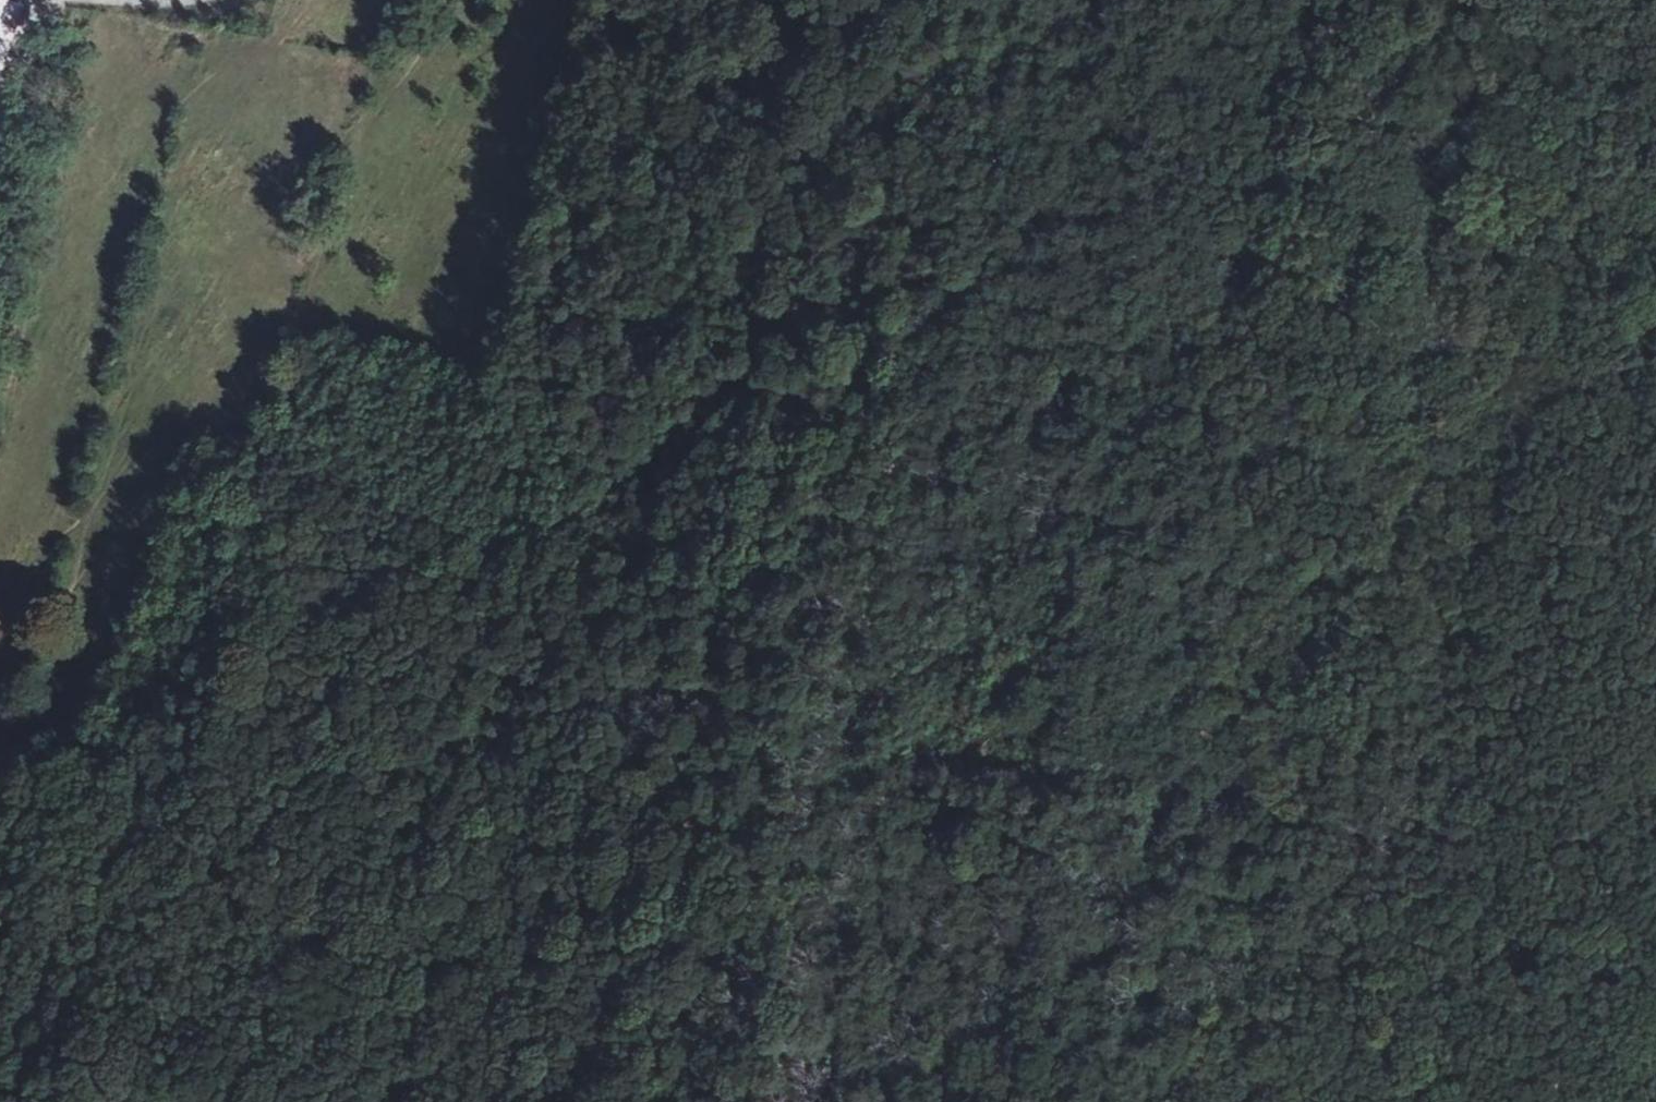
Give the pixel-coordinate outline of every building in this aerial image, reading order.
[(4,0),(0,0),(0,82),(24,6),(4,0)]
